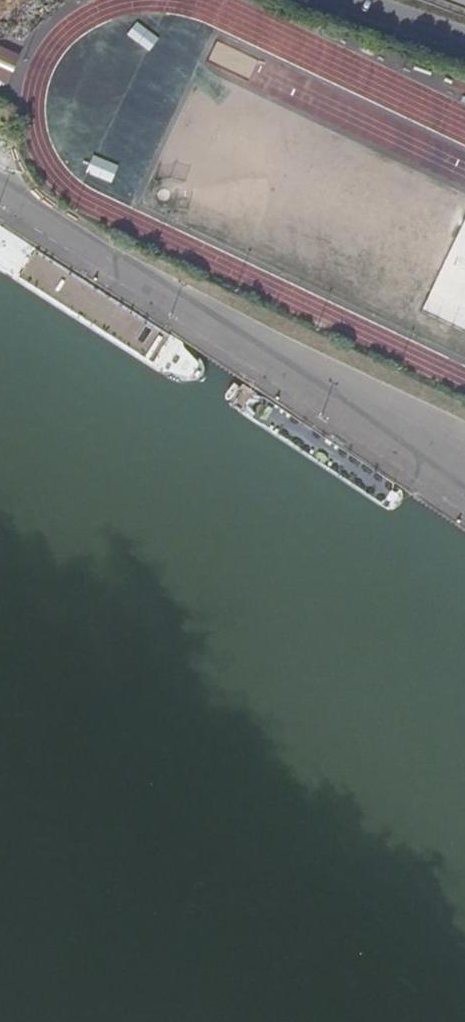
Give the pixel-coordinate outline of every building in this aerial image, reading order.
[(136,31),(130,45),(154,55),(160,41),(136,31)] [(23,56),(0,46),(0,83),(9,87),(23,56)] [(111,182),(118,165),(93,155),(86,172),(111,182)]
